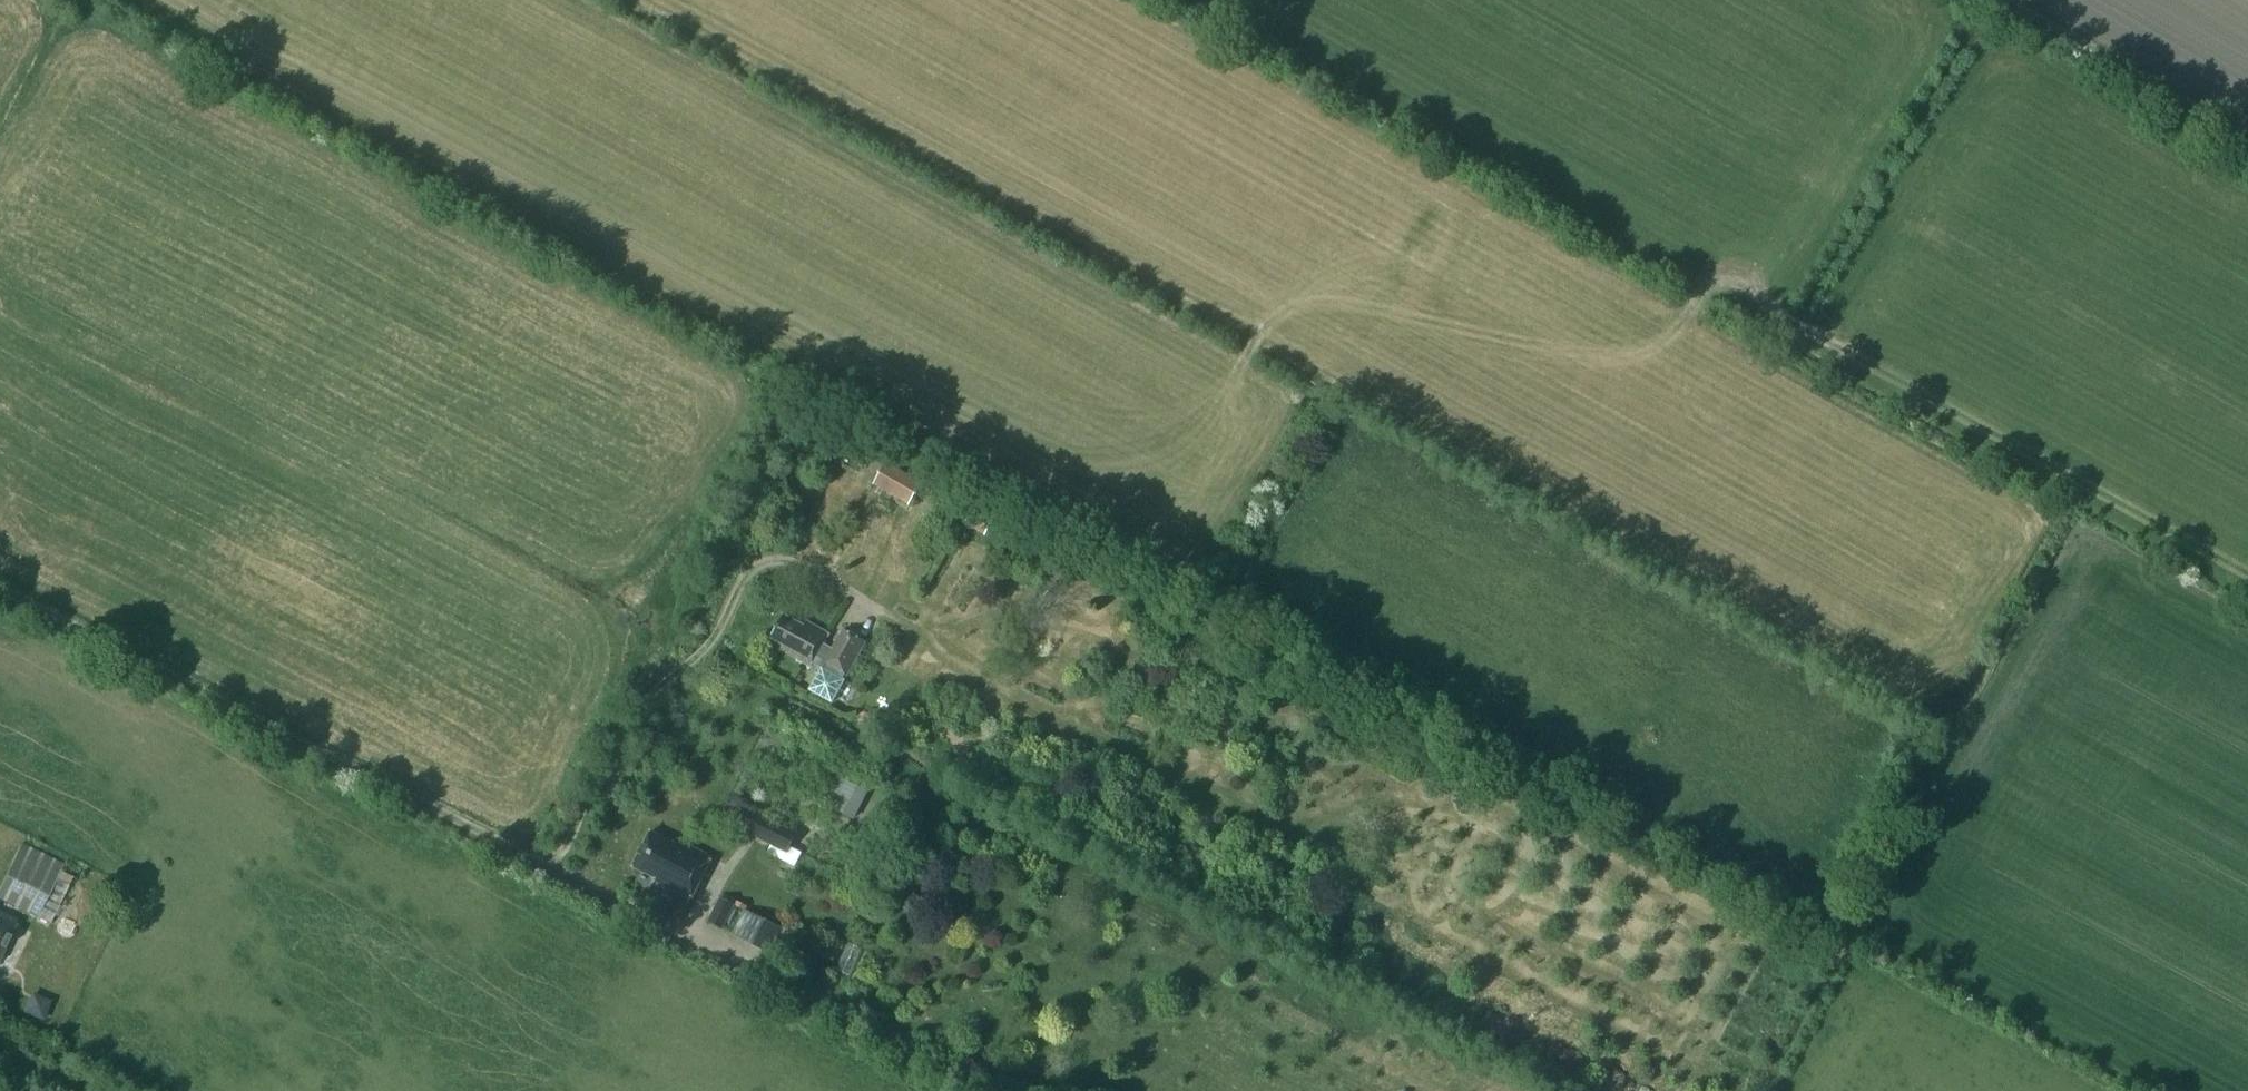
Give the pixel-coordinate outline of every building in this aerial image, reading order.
[(910,502),(922,481),(883,461),(872,481),(910,502)] [(994,517),(973,506),(964,524),(985,535),(994,517)] [(821,669),(809,691),(831,703),(843,681),(841,680),(843,675),(846,677),(865,644),(844,631),(833,650),(824,645),(830,635),(806,622),(804,627),(784,616),(771,638),(783,645),(780,650),(811,667),(812,664),(821,669)] [(860,816),(873,787),(836,771),(823,800),(860,816)] [(758,812),(747,832),(771,844),(767,852),(794,866),(802,851),(791,846),(798,832),(758,812)] [(651,832),(633,867),(642,871),(634,885),(649,893),(654,883),(690,902),(713,858),(676,839),(674,843),(651,832)] [(64,864),(22,843),(0,889),(0,898),(50,922),(72,877),(60,871),(64,864)] [(735,905),(721,898),(709,922),(722,929),(735,905)] [(774,954),(786,930),(746,910),(733,934),(774,954)] [(18,919),(0,911),(0,956),(18,919)]
